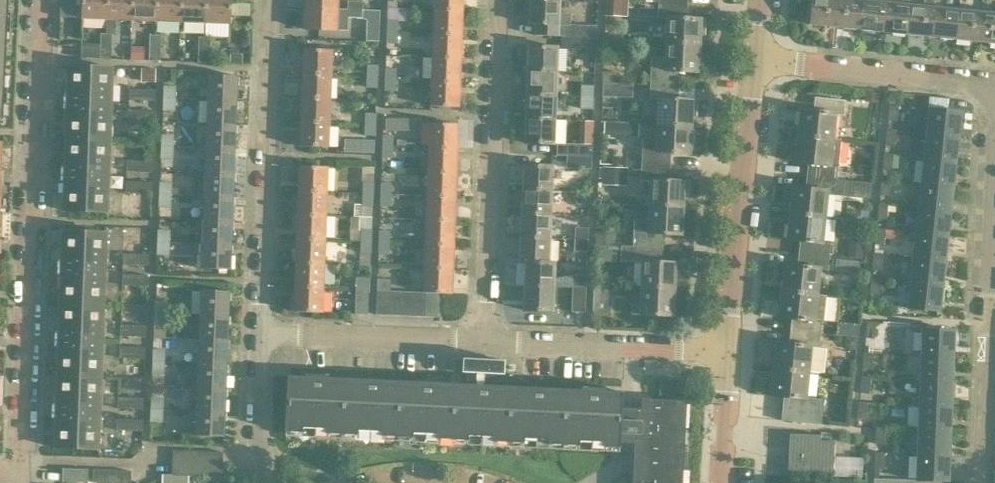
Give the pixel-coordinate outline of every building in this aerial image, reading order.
[(3,121),(9,0),(0,0),(0,121),(3,121)] [(107,19),(107,0),(62,0),(61,16),(83,18),(82,18),(107,19)] [(107,19),(106,34),(112,34),(112,35),(114,35),(115,20),(129,20),(130,0),(107,0),(107,19)] [(129,20),(155,21),(156,0),(130,0),(129,20)] [(155,21),(180,22),(181,0),(156,0),(155,21)] [(180,22),(206,23),(206,0),(181,0),(180,22)] [(206,23),(230,24),(230,0),(206,0),(206,23)] [(305,9),(339,10),(340,0),(306,0),(305,9)] [(435,9),(463,10),(464,0),(436,0),(435,9)] [(530,24),(536,24),(536,35),(562,36),(596,37),(596,26),(571,25),(571,13),(559,13),(559,1),(541,0),(531,0),(530,24)] [(833,27),(836,0),(811,0),(809,24),(833,27)] [(833,27),(858,29),(861,0),(836,0),(833,27)] [(858,29),(882,32),(886,0),(875,0),(875,1),(865,0),(861,0),(858,29)] [(882,32),(906,34),(909,4),(910,0),(886,0),(882,32)] [(906,34),(931,37),(934,7),(935,0),(924,0),(923,6),(909,4),(906,34)] [(347,1),(347,10),(363,10),(363,1),(347,1)] [(604,1),(604,15),(621,16),(622,2),(604,1)] [(668,19),(667,43),(699,45),(700,36),(704,36),(705,20),(687,19),(688,4),(659,3),(658,19),(668,19)] [(934,7),(931,37),(955,39),(958,9),(934,7)] [(305,9),(305,30),(339,31),(347,31),(348,19),(346,19),(347,10),(339,10),(305,9)] [(435,9),(434,33),(462,34),(463,10),(435,9)] [(958,9),(955,39),(980,41),(982,12),(958,9)] [(348,19),(363,19),(363,10),(347,10),(346,19),(348,19)] [(980,41),(994,43),(994,13),(982,12),(980,41)] [(387,20),(386,31),(397,31),(398,21),(387,20)] [(385,43),(386,43),(397,44),(397,31),(386,31),(385,43)] [(434,33),(434,57),(462,58),(462,34),(434,33)] [(102,34),(101,46),(112,47),(112,35),(112,34),(106,34),(102,34)] [(149,35),(149,48),(155,48),(160,48),(161,35),(155,35),(149,35)] [(561,49),(595,50),(596,37),(562,36),(561,49)] [(199,37),(198,50),(204,50),(210,50),(210,37),(204,37),(199,37)] [(652,57),(651,85),(680,86),(680,72),(698,73),(699,45),(667,43),(666,57),(652,57)] [(101,47),(101,59),(112,60),(112,47),(101,46),(101,47)] [(130,60),(144,61),(144,47),(131,46),(130,60)] [(529,46),(528,71),(556,72),(557,47),(529,46)] [(82,47),(82,58),(101,59),(101,47),(82,47)] [(149,48),(149,61),(154,61),(160,61),(160,48),(155,48),(149,48)] [(304,49),(303,74),(332,75),(333,50),(304,49)] [(198,50),(198,63),(203,63),(209,63),(210,50),(204,50),(198,50)] [(242,63),(242,54),(230,53),(230,63),(242,63)] [(387,56),(387,64),(401,65),(402,56),(396,56),(396,55),(389,55),(389,56),(387,56)] [(434,57),(433,81),(461,82),(462,58),(434,57)] [(367,65),(366,76),(378,77),(379,65),(367,65)] [(70,67),(70,83),(112,84),(113,68),(70,67)] [(156,83),(156,69),(141,68),(140,82),(156,83)] [(385,68),(384,80),(396,80),(396,69),(385,68)] [(528,71),(527,95),(555,96),(556,72),(528,71)] [(603,71),(602,83),(619,84),(620,72),(603,71)] [(303,74),(302,98),(331,99),(332,75),(303,74)] [(209,75),(208,97),(236,99),(237,76),(209,75)] [(366,87),(376,88),(378,88),(378,77),(366,76),(366,87)] [(384,91),(385,91),(395,91),(396,80),(384,80),(384,91)] [(460,106),(461,82),(433,81),(432,105),(460,106)] [(66,95),(66,101),(112,101),(112,84),(70,83),(69,96),(66,95)] [(602,83),(602,93),(619,94),(619,84),(602,83)] [(581,85),(580,97),(594,97),(594,85),(581,85)] [(659,100),(658,124),(691,126),(692,117),(696,117),(697,101),(679,100),(680,86),(651,85),(650,99),(659,100)] [(163,86),(163,98),(175,99),(176,86),(163,86)] [(129,100),(142,101),(143,89),(130,89),(129,100)] [(143,89),(142,101),(155,101),(155,90),(143,89)] [(527,95),(526,119),(555,120),(555,96),(527,95)] [(949,99),(925,96),(923,107),(947,110),(949,99)] [(208,97),(207,118),(236,120),(236,99),(208,97)] [(580,108),(593,109),(594,97),(580,97),(580,108)] [(163,111),(175,112),(175,99),(163,98),(163,111)] [(302,98),(301,122),(330,123),(331,99),(302,98)] [(801,110),(798,136),(833,140),(836,114),(844,115),(846,101),(814,98),(813,112),(801,110)] [(365,114),(364,124),(376,125),(377,100),(368,100),(364,99),(364,114),(365,114)] [(69,107),(68,118),(111,120),(112,101),(66,101),(65,107),(69,107)] [(890,105),(888,121),(896,122),(898,106),(890,105)] [(929,109),(926,136),(957,139),(960,113),(929,109)] [(128,121),(141,122),(142,111),(129,110),(128,121)] [(142,111),(141,122),(154,122),(155,111),(142,111)] [(68,118),(68,137),(110,138),(111,120),(68,118)] [(207,118),(206,143),(235,146),(236,120),(207,118)] [(386,118),(385,130),(397,130),(397,118),(386,118)] [(554,145),(555,120),(526,119),(525,143),(554,145)] [(580,138),(580,144),(568,143),(568,144),(558,144),(557,155),(568,155),(591,157),(592,144),(593,121),(579,120),(578,137),(580,138)] [(329,147),(330,123),(301,122),(300,146),(329,147)] [(604,122),(604,135),(627,136),(628,123),(604,122)] [(431,123),(430,147),(458,148),(459,124),(431,123)] [(364,124),(364,135),(376,136),(376,125),(364,124)] [(643,139),(642,166),(671,167),(671,154),(690,154),(691,126),(658,124),(658,140),(643,139)] [(885,145),(894,146),(896,130),(886,129),(885,145)] [(161,133),(161,146),(173,147),(174,134),(161,133)] [(382,135),(381,157),(393,158),(393,135),(382,135)] [(808,164),(806,177),(837,180),(839,166),(841,140),(833,140),(798,136),(796,163),(808,164)] [(926,136),(923,162),(954,165),(957,139),(926,136)] [(68,137),(67,154),(110,155),(110,138),(68,137)] [(206,143),(206,167),(234,168),(235,146),(206,143)] [(160,159),(161,159),(172,160),(173,147),(161,146),(160,159)] [(430,147),(429,171),(457,172),(458,148),(430,147)] [(63,168),(63,174),(109,175),(110,155),(67,154),(66,168),(63,168)] [(898,169),(899,163),(899,157),(893,156),(893,155),(884,154),(882,170),(891,171),(891,169),(898,169)] [(568,155),(567,168),(591,169),(591,157),(568,155)] [(126,171),(139,172),(140,161),(127,160),(126,171)] [(140,161),(139,172),(152,172),(152,161),(140,161)] [(923,162),(920,187),(951,191),(954,165),(923,162)] [(525,165),(523,190),(552,192),(553,167),(525,165)] [(299,166),(298,192),(327,193),(328,167),(299,166)] [(651,182),(650,205),(682,207),(682,198),(688,199),(689,182),(670,181),(671,167),(642,166),(641,182),(651,182)] [(206,167),(205,193),(233,193),(234,168),(206,167)] [(602,167),(601,180),(627,181),(628,168),(602,167)] [(429,171),(428,195),(456,196),(457,172),(429,171)] [(66,179),(66,192),(108,193),(109,175),(63,174),(63,179),(66,179)] [(793,188),(790,214),(825,218),(827,192),(836,193),(837,180),(806,177),(805,189),(793,188)] [(889,196),(890,188),(891,179),(881,179),(879,195),(889,196)] [(126,192),(138,193),(139,182),(126,181),(126,192)] [(139,182),(138,193),(151,194),(152,183),(139,182)] [(160,182),(159,195),(171,195),(172,182),(160,182)] [(363,182),(362,194),(374,195),(374,182),(363,182)] [(380,183),(380,193),(391,194),(391,183),(380,183)] [(920,187),(917,212),(948,215),(951,191),(920,187)] [(523,190),(522,214),(551,215),(552,192),(523,190)] [(576,204),(589,205),(590,192),(576,191),(576,204)] [(107,212),(108,193),(66,192),(65,210),(107,212)] [(298,192),(297,216),(326,217),(327,193),(298,192)] [(205,193),(204,220),(232,220),(233,193),(205,193)] [(380,193),(379,206),(390,206),(391,194),(380,193)] [(362,194),(362,206),(373,206),(374,195),(362,194)] [(159,207),(160,208),(171,208),(171,195),(159,195),(159,207)] [(428,195),(427,219),(455,220),(456,196),(428,195)] [(887,219),(887,212),(888,205),(879,203),(877,217),(887,219)] [(635,220),(634,247),(662,248),(663,235),(680,235),(682,207),(650,205),(649,221),(635,220)] [(917,212),(914,238),(946,240),(948,215),(917,212)] [(522,214),(521,238),(550,239),(551,215),(522,214)] [(799,241),(798,254),(829,257),(830,244),(822,243),(825,218),(790,214),(788,240),(799,241)] [(297,216),(296,240),(325,241),(326,217),(297,216)] [(361,230),(360,242),(372,242),(372,230),(371,230),(372,219),(360,218),(360,230),(361,230)] [(427,219),(426,243),(454,244),(455,220),(427,219)] [(204,220),(203,243),(231,244),(232,220),(204,220)] [(575,227),(574,239),(588,240),(588,228),(575,227)] [(904,240),(904,236),(905,232),(885,230),(885,229),(876,228),(874,244),(883,245),(884,238),(904,240)] [(158,230),(157,242),(170,243),(170,230),(158,230)] [(379,230),(378,241),(389,242),(390,231),(380,230),(379,230)] [(64,231),(64,248),(106,250),(107,233),(64,231)] [(596,232),(596,244),(596,245),(597,245),(599,245),(614,246),(614,245),(614,244),(614,232),(596,232)] [(521,238),(520,262),(526,263),(549,264),(550,239),(521,238)] [(914,238),(912,262),(943,266),(946,240),(914,238)] [(573,251),(587,252),(588,240),(574,239),(573,251)] [(296,240),(296,264),(324,265),(325,241),(296,240)] [(378,254),(379,254),(389,254),(389,242),(378,241),(378,254)] [(157,255),(158,255),(169,255),(170,243),(157,242),(157,255)] [(360,242),(360,253),(370,253),(371,253),(372,242),(360,242)] [(849,242),(848,257),(863,258),(864,243),(849,242)] [(202,269),(230,270),(231,244),(203,243),(202,269)] [(426,243),(425,267),(453,268),(454,244),(426,243)] [(599,245),(599,257),(615,258),(616,246),(614,246),(599,245)] [(642,264),(642,288),(674,289),(674,280),(679,280),(679,264),(661,263),(662,248),(634,247),(621,246),(620,262),(642,264)] [(59,260),(59,266),(105,268),(106,250),(64,248),(63,260),(59,260)] [(123,264),(136,265),(136,254),(123,253),(123,264)] [(370,253),(360,253),(360,265),(370,266),(370,253)] [(881,270),(882,262),(883,254),(874,253),(872,269),(881,270)] [(136,254),(136,265),(148,266),(149,255),(136,254)] [(785,265),(782,292),(817,295),(819,269),(827,270),(829,257),(798,254),(797,267),(785,265)] [(843,258),(841,274),(858,276),(860,260),(843,258)] [(912,262),(909,286),(940,289),(943,266),(912,262)] [(526,263),(525,286),(554,288),(555,264),(549,264),(526,263)] [(296,264),(295,288),(323,289),(324,265),(296,264)] [(62,272),(62,283),(105,284),(105,268),(59,266),(59,272),(62,272)] [(424,292),(426,292),(439,293),(452,293),(453,268),(425,267),(424,292)] [(122,285),(135,286),(135,275),(123,274),(122,285)] [(135,275),(135,286),(148,287),(148,276),(135,275)] [(573,275),(573,289),(586,289),(587,276),(573,275)] [(357,278),(357,290),(368,290),(369,278),(357,278)] [(878,295),(879,287),(880,279),(871,278),(869,294),(878,295)] [(378,279),(376,314),(389,315),(390,292),(390,279),(378,279)] [(62,283),(61,300),(104,302),(105,284),(62,283)] [(553,311),(554,288),(525,286),(524,310),(553,311)] [(594,286),(593,313),(607,314),(608,286),(594,286)] [(938,311),(940,289),(909,286),(907,307),(938,311)] [(295,288),(294,312),(322,313),(323,289),(295,288)] [(673,317),(674,289),(642,288),(641,303),(632,302),(631,315),(673,317)] [(572,311),(585,312),(586,289),(573,289),(572,311)] [(357,290),(356,314),(367,314),(368,290),(357,290)] [(202,291),(201,313),(228,314),(229,292),(202,291)] [(390,292),(389,315),(401,315),(401,292),(390,292)] [(401,292),(401,315),(413,316),(414,292),(401,292)] [(414,292),(413,316),(425,316),(426,292),(424,292),(424,293),(414,292)] [(426,292),(425,316),(438,317),(439,293),(426,292)] [(792,319),(790,331),(820,334),(822,321),(824,321),(826,296),(817,295),(782,292),(779,318),(792,319)] [(61,300),(61,319),(103,319),(104,302),(61,300)] [(155,300),(155,311),(167,312),(167,301),(155,300)] [(155,311),(154,326),(166,326),(167,312),(155,311)] [(201,313),(200,336),(228,337),(228,314),(201,313)] [(57,332),(56,338),(103,339),(103,319),(61,319),(60,333),(57,332)] [(866,322),(865,338),(874,339),(876,323),(866,322)] [(845,328),(844,336),(856,338),(857,329),(858,324),(846,323),(845,328)] [(120,336),(133,337),(133,325),(121,325),(120,336)] [(133,325),(133,337),(146,337),(146,326),(133,325)] [(922,330),(921,358),(952,358),(953,331),(922,330)] [(777,343),(774,370),(820,374),(820,373),(823,371),(825,351),(823,348),(819,348),(820,334),(790,331),(789,344),(777,343)] [(200,336),(199,361),(227,363),(228,337),(200,336)] [(60,344),(60,356),(102,356),(103,339),(56,338),(56,344),(60,344)] [(119,358),(131,358),(131,347),(119,347),(119,358)] [(131,347),(131,358),(145,358),(145,348),(131,347)] [(153,349),(152,361),(164,362),(165,349),(153,349)] [(873,353),(863,352),(862,369),(871,370),(873,353)] [(60,356),(59,374),(101,374),(102,356),(60,356)] [(462,356),(462,370),(464,370),(470,371),(492,372),(499,372),(504,372),(505,358),(462,356)] [(921,358),(920,382),(951,384),(952,358),(921,358)] [(152,374),(154,374),(164,374),(164,362),(152,361),(152,374)] [(199,361),(198,386),(226,386),(227,363),(199,361)] [(783,397),(781,420),(821,424),(824,400),(806,398),(807,384),(815,385),(819,382),(820,374),(774,370),(771,396),(783,397)] [(59,374),(58,391),(101,392),(101,374),(59,374)] [(870,378),(861,377),(859,393),(869,394),(870,378)] [(285,427),(606,443),(617,444),(619,444),(619,442),(639,443),(637,482),(679,482),(683,401),(684,379),(660,378),(659,400),(641,399),(641,411),(621,410),(621,402),(290,386),(287,386),(285,427)] [(920,382),(919,410),(950,410),(951,384),(920,382)] [(198,386),(198,410),(225,411),(226,386),(198,386)] [(54,404),(54,410),(100,412),(101,392),(58,391),(58,404),(54,404)] [(118,408),(130,409),(131,398),(118,397),(118,408)] [(153,397),(152,408),(163,408),(164,397),(153,397)] [(131,398),(130,409),(143,409),(143,398),(131,398)] [(867,403),(858,402),(856,418),(866,419),(867,403)] [(152,408),(152,421),(163,422),(163,408),(152,408)] [(57,416),(57,428),(99,429),(100,412),(54,410),(53,416),(57,416)] [(197,436),(224,437),(225,411),(198,410),(197,436)] [(919,410),(918,434),(949,436),(950,410),(919,410)] [(118,430),(131,431),(132,420),(118,419),(118,430)] [(132,420),(131,431),(144,431),(144,421),(132,420)] [(56,447),(97,449),(99,449),(99,429),(57,428),(56,447)] [(876,428),(875,443),(884,443),(884,428),(876,428)] [(918,434),(917,457),(948,460),(949,436),(918,434)] [(832,475),(833,443),(794,441),(793,473),(832,475)] [(174,451),(174,463),(198,464),(199,452),(174,451)] [(199,452),(198,464),(223,464),(224,453),(199,452)] [(884,452),(875,452),(874,468),(883,468),(884,452)] [(931,480),(942,481),(947,481),(948,460),(917,457),(916,480),(920,480),(931,480)] [(174,463),(173,476),(198,477),(198,464),(174,463)] [(198,464),(198,477),(218,477),(223,477),(223,464),(198,464)] [(64,469),(63,482),(88,482),(88,470),(64,469)] [(106,482),(107,482),(107,470),(94,470),(93,482),(106,482)] [(107,482),(131,482),(132,471),(107,470),(107,482)]
